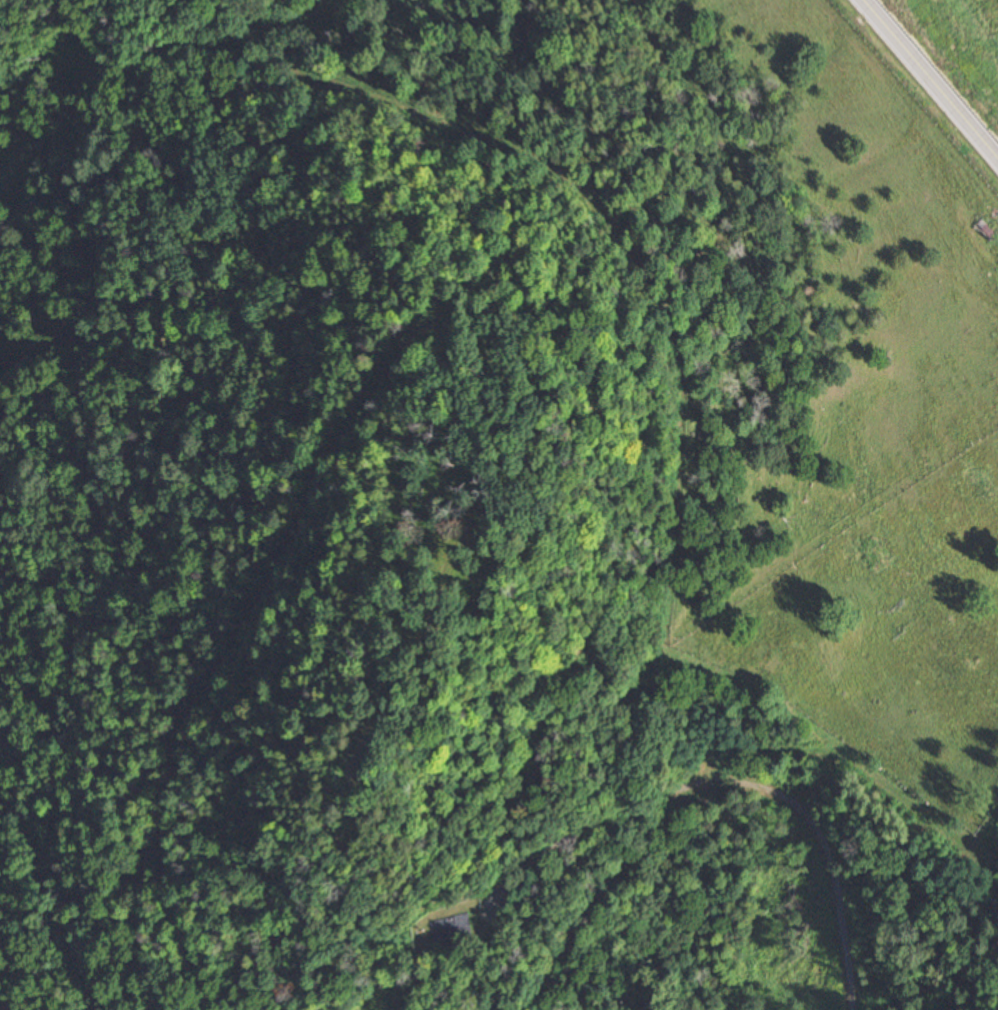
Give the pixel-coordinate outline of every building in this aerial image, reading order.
[(989,243),(997,237),(997,228),(990,216),(977,224),(989,243)] [(474,937),(470,914),(430,922),(434,945),(474,937)]
